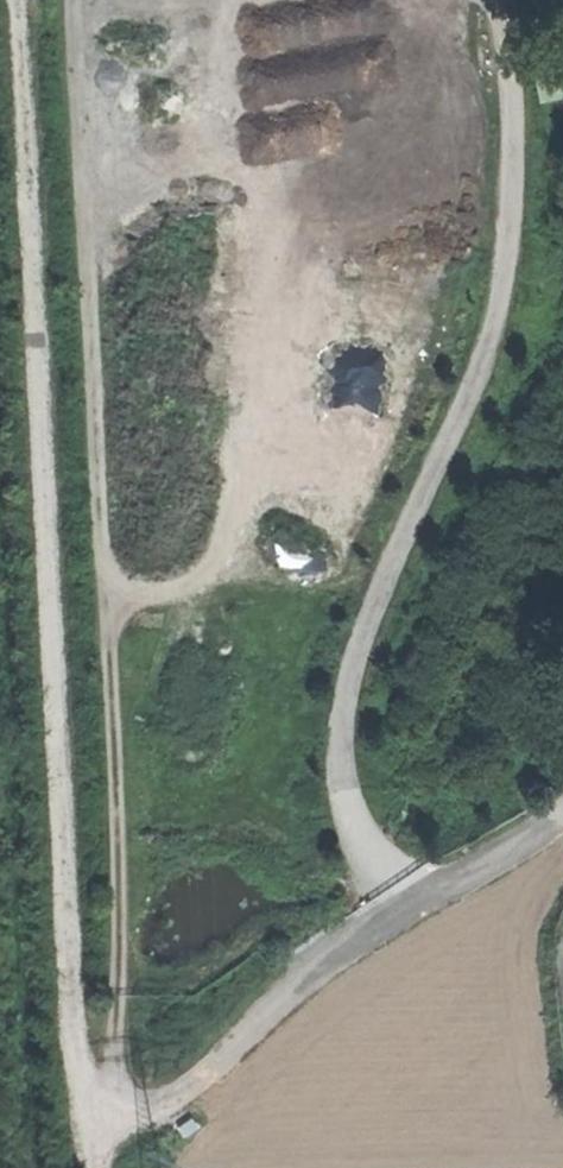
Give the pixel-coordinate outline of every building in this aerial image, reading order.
[(291,572),(337,578),(346,510),(325,507),(322,529),(297,526),(291,572)]
